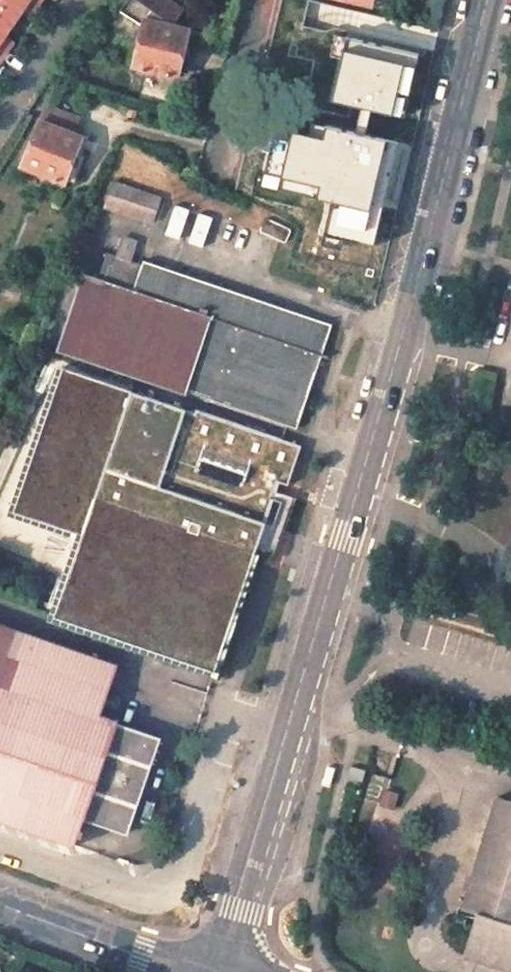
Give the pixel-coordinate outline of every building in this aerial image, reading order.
[(8,49),(18,37),(10,30),(13,25),(21,13),(2,0),(0,0),(0,43),(8,49)] [(188,61),(192,45),(184,44),(186,38),(170,34),(185,12),(168,0),(132,0),(122,14),(139,27),(131,63),(175,75),(180,59),(188,61)] [(357,64),(367,20),(313,8),(302,51),(357,64)] [(22,31),(13,25),(10,30),(18,37),(22,31)] [(0,43),(0,55),(3,57),(8,49),(0,43)] [(407,106),(360,95),(357,107),(404,118),(407,106)] [(41,123),(38,121),(22,166),(64,183),(81,137),(71,134),(76,118),(46,107),(41,123)] [(351,143),(336,140),(341,120),(316,115),(311,134),(302,130),(300,138),(296,137),(293,150),(296,150),(294,157),(346,170),(351,143)] [(152,227),(163,197),(113,180),(102,210),(152,227)] [(82,273),(55,352),(185,395),(186,391),(296,429),(331,325),(143,261),(134,291),(82,273)] [(151,652),(195,667),(197,661),(215,667),(255,549),(264,552),(285,490),(277,487),(280,479),(288,481),(301,442),(294,439),(196,406),(195,409),(64,365),(16,508),(83,531),(56,614),(54,619),(74,626),(79,611),(157,637),(151,652)] [(285,490),(264,552),(276,556),(296,494),(285,490)] [(74,626),(151,652),(157,637),(79,611),(74,626)] [(76,844),(87,816),(128,830),(162,734),(117,718),(117,717),(102,712),(119,661),(0,620),(0,818),(76,844)] [(213,673),(215,667),(197,661),(195,667),(213,673)] [(498,790),(465,901),(477,905),(464,948),(510,962),(510,794),(498,790)]
